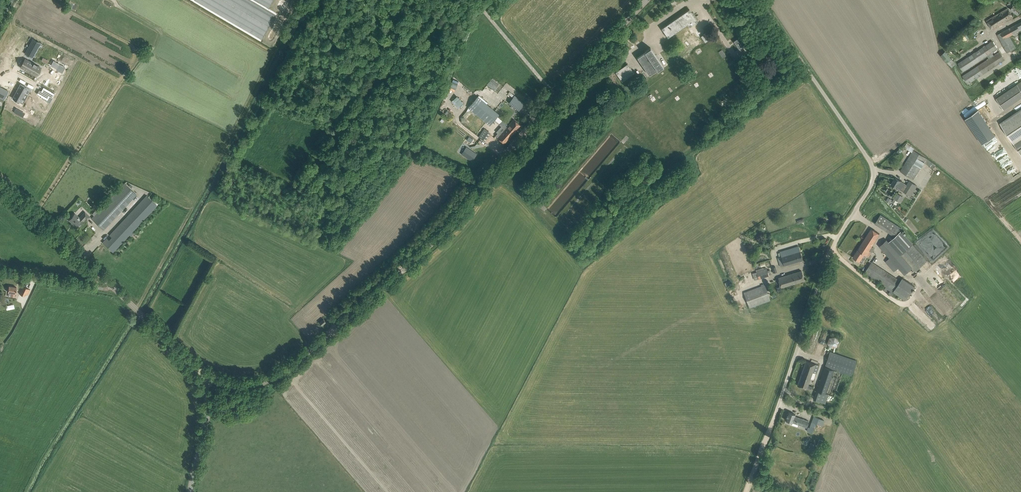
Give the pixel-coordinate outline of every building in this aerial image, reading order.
[(1018,14),(1020,10),(1020,8),(1014,3),(1014,4),(1010,1),(1008,4),(1012,7),(1010,9),(1018,14)] [(986,20),(992,30),(1013,17),(1008,8),(986,20)] [(668,38),(687,25),(688,24),(690,27),(698,21),(689,9),(662,28),(668,38)] [(997,35),(1007,53),(1015,48),(1009,36),(1020,30),(1017,24),(997,35)] [(701,36),(705,42),(710,39),(706,33),(701,36)] [(734,41),(739,49),(743,46),(737,39),(734,41)] [(998,52),(993,55),(992,53),(998,49),(992,40),(958,63),(963,71),(987,56),(989,58),(962,76),(968,84),(1005,60),(999,50),(997,51),(998,52)] [(31,42),(25,53),(32,57),(38,46),(31,42)] [(638,57),(650,74),(657,69),(658,70),(663,66),(651,48),(645,51),(645,52),(638,57)] [(947,62),(952,68),(956,64),(952,58),(947,62)] [(41,68),(25,59),(21,67),(36,76),(41,68)] [(615,72),(622,82),(634,73),(628,64),(615,72)] [(20,84),(12,98),(19,102),(24,93),(28,95),(31,90),(20,84)] [(1017,84),(996,98),(1004,109),(1020,98),(1020,90),(1017,84)] [(4,100),(8,92),(0,87),(0,98),(4,100)] [(39,89),(37,93),(41,95),(41,96),(47,99),(49,95),(52,97),(54,93),(51,91),(43,87),(41,91),(39,89)] [(458,108),(463,102),(456,95),(451,101),(458,108)] [(509,103),(519,110),(525,103),(514,95),(509,103)] [(468,107),(490,125),(499,114),(478,96),(468,107)] [(981,115),(991,109),(988,103),(978,109),(981,115)] [(1000,123),(1020,155),(1020,108),(1000,123)] [(964,118),(981,143),(994,135),(977,109),(964,118)] [(514,119),(507,126),(507,127),(506,128),(508,130),(506,132),(511,136),(520,125),(514,119)] [(507,127),(507,126),(506,125),(499,133),(499,132),(495,136),(504,143),(511,136),(506,132),(508,130),(506,128),(507,127)] [(479,137),(481,138),(485,141),(490,134),(484,129),(479,137)] [(466,147),(462,154),(472,161),(476,154),(466,147)] [(936,165),(927,158),(913,150),(900,171),(914,180),(925,162),(933,169),(936,165)] [(1008,175),(1017,170),(1009,155),(1005,158),(1004,156),(998,159),(1008,175)] [(904,192),(910,196),(917,186),(909,181),(907,185),(895,178),(891,185),(903,193),(904,192)] [(104,230),(135,195),(136,194),(124,183),(91,218),(104,230)] [(897,205),(902,197),(897,193),(892,201),(897,205)] [(109,235),(112,238),(110,241),(107,238),(103,242),(113,252),(157,205),(146,195),(109,235)] [(69,219),(73,224),(73,225),(76,228),(83,221),(85,218),(87,220),(90,217),(85,212),(80,217),(75,213),(69,219)] [(879,217),(875,223),(895,236),(899,229),(900,227),(888,220),(881,215),(879,217)] [(854,262),(858,265),(860,261),(862,263),(867,256),(870,251),(869,250),(880,234),(872,229),(853,257),(856,259),(854,262)] [(895,236),(889,241),(898,250),(911,268),(915,272),(927,261),(912,244),(899,229),(895,236)] [(887,239),(879,246),(890,258),(885,262),(894,271),(898,267),(904,274),(911,268),(898,250),(889,241),(887,239)] [(781,257),(778,258),(780,266),(803,260),(799,246),(780,252),(781,257)] [(865,271),(906,299),(915,286),(902,278),(900,281),(872,262),(865,271)] [(752,273),(754,280),(759,278),(759,279),(769,275),(772,274),(770,269),(767,270),(767,268),(766,268),(765,266),(756,270),(756,272),(752,273)] [(778,278),(781,287),(804,280),(801,271),(778,278)] [(744,293),(750,308),(771,300),(765,285),(744,293)] [(11,296),(14,297),(15,293),(16,287),(9,286),(8,292),(11,293),(11,296)] [(28,294),(30,290),(23,286),(21,291),(20,294),(25,296),(26,294),(28,295),(28,294)] [(759,305),(761,311),(773,308),(771,301),(759,305)] [(835,348),(838,339),(829,336),(825,345),(835,348)] [(814,399),(818,401),(825,403),(828,394),(834,397),(842,372),(851,375),(856,361),(830,352),(814,399)] [(797,385),(812,390),(813,387),(808,385),(812,372),(816,373),(819,365),(806,360),(797,385)] [(797,427),(798,424),(807,427),(809,421),(795,416),(795,414),(788,412),(785,420),(792,422),(792,425),(797,427)] [(814,416),(810,428),(809,428),(808,431),(812,433),(816,423),(816,424),(818,418),(814,416)] [(818,454),(821,446),(811,442),(808,450),(818,454)]
